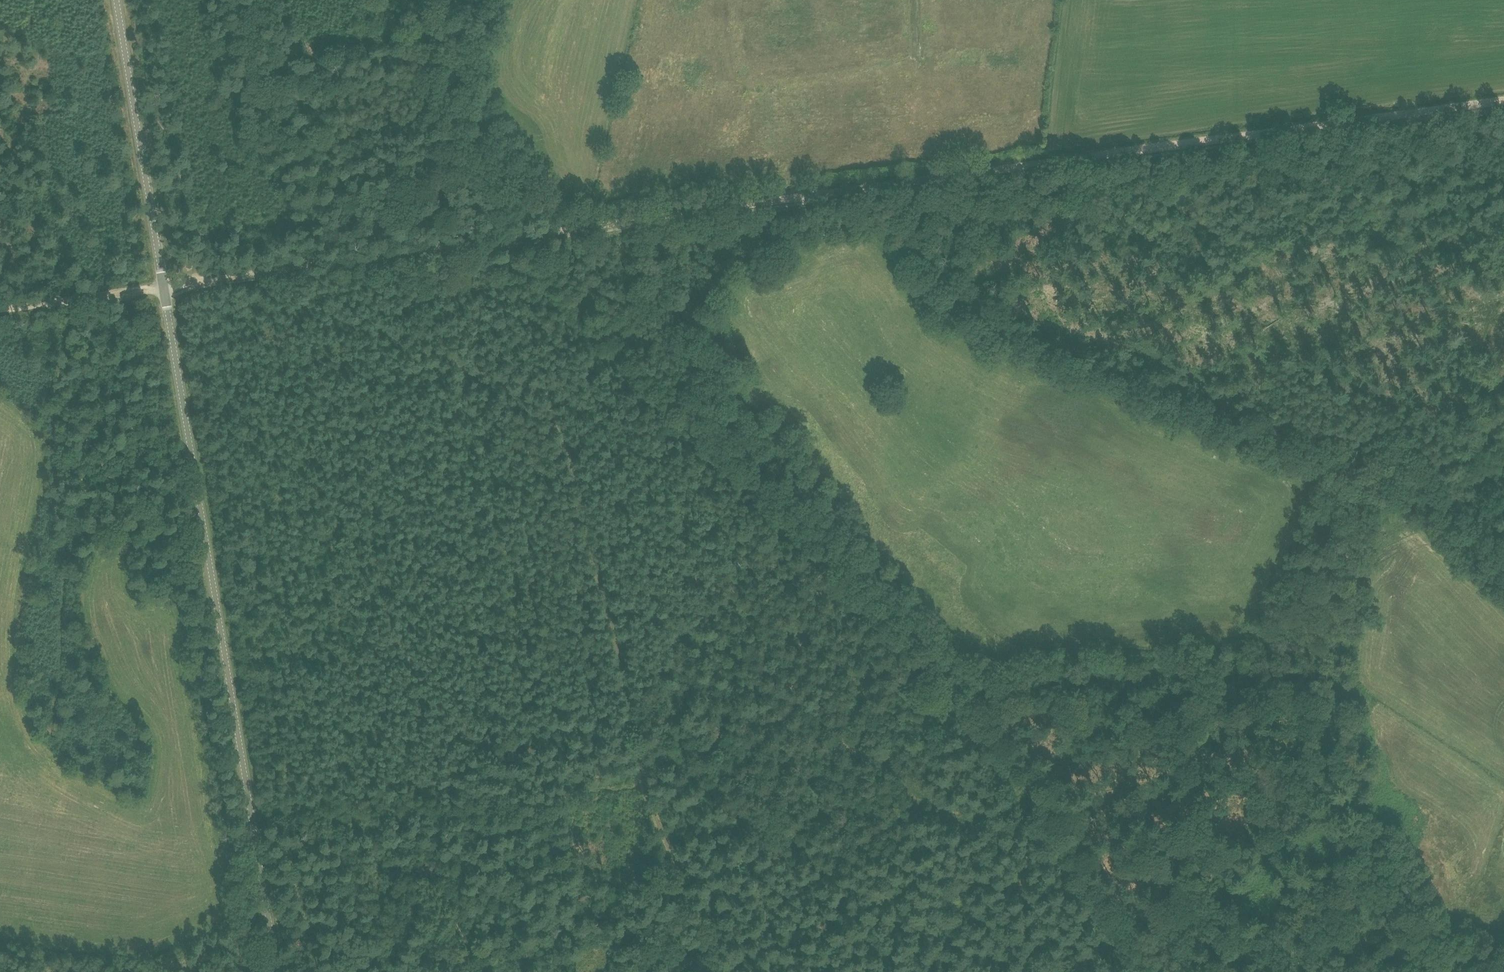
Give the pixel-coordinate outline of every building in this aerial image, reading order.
[(760,0),(751,0),(750,11),(759,11),(760,0)] [(811,16),(823,16),(824,1),(811,1),(811,16)] [(1007,19),(1007,12),(995,12),(995,25),(1010,26),(1011,19),(1007,19)] [(958,13),(958,19),(955,18),(955,25),(969,26),(970,13),(958,13)] [(893,14),(893,25),(910,26),(910,14),(893,14)] [(661,22),(667,24),(669,16),(663,15),(661,22)] [(708,19),(706,30),(720,33),(722,21),(708,19)] [(811,19),(811,35),(823,35),(823,19),(811,19)] [(833,21),(832,29),(849,29),(849,22),(833,21)] [(1055,44),(1055,31),(1044,31),(1043,44),(1055,44)] [(1016,32),(1016,49),(1026,49),(1026,35),(1031,35),(1031,32),(1016,32)] [(1006,33),(994,33),(994,48),(1007,47),(1006,33)] [(715,54),(728,57),(731,42),(719,39),(715,54)] [(658,56),(652,55),(654,47),(644,45),(641,58),(656,62),(658,56)] [(811,60),(812,60),(813,66),(823,65),(822,47),(810,48),(811,60)] [(1040,51),(1040,62),(1054,62),(1054,51),(1040,51)] [(833,65),(847,64),(847,52),(833,53),(833,65)] [(639,77),(653,79),(655,66),(642,64),(639,77)] [(715,65),(715,79),(731,78),(731,65),(715,65)] [(997,79),(997,90),(1010,89),(1009,70),(1003,70),(1003,79),(997,79)] [(967,74),(957,74),(957,89),(967,89),(967,74)] [(948,91),(948,79),(936,80),(936,87),(934,87),(934,91),(948,91)] [(911,80),(896,80),(897,91),(911,90),(911,80)] [(858,83),(859,90),(881,90),(881,82),(858,83)] [(953,103),(967,104),(967,95),(960,95),(960,91),(954,91),(953,103)] [(1000,116),(999,93),(991,93),(992,117),(1000,116)] [(667,100),(667,96),(656,96),(656,109),(673,108),(673,100),(667,100)] [(909,112),(908,104),(898,105),(899,112),(909,112)] [(851,124),(850,110),(837,110),(838,124),(851,124)] [(712,113),(705,114),(706,130),(714,130),(712,113)] [(672,134),(670,119),(655,121),(656,136),(672,134)] [(629,122),(624,135),(637,140),(642,127),(629,122)]
